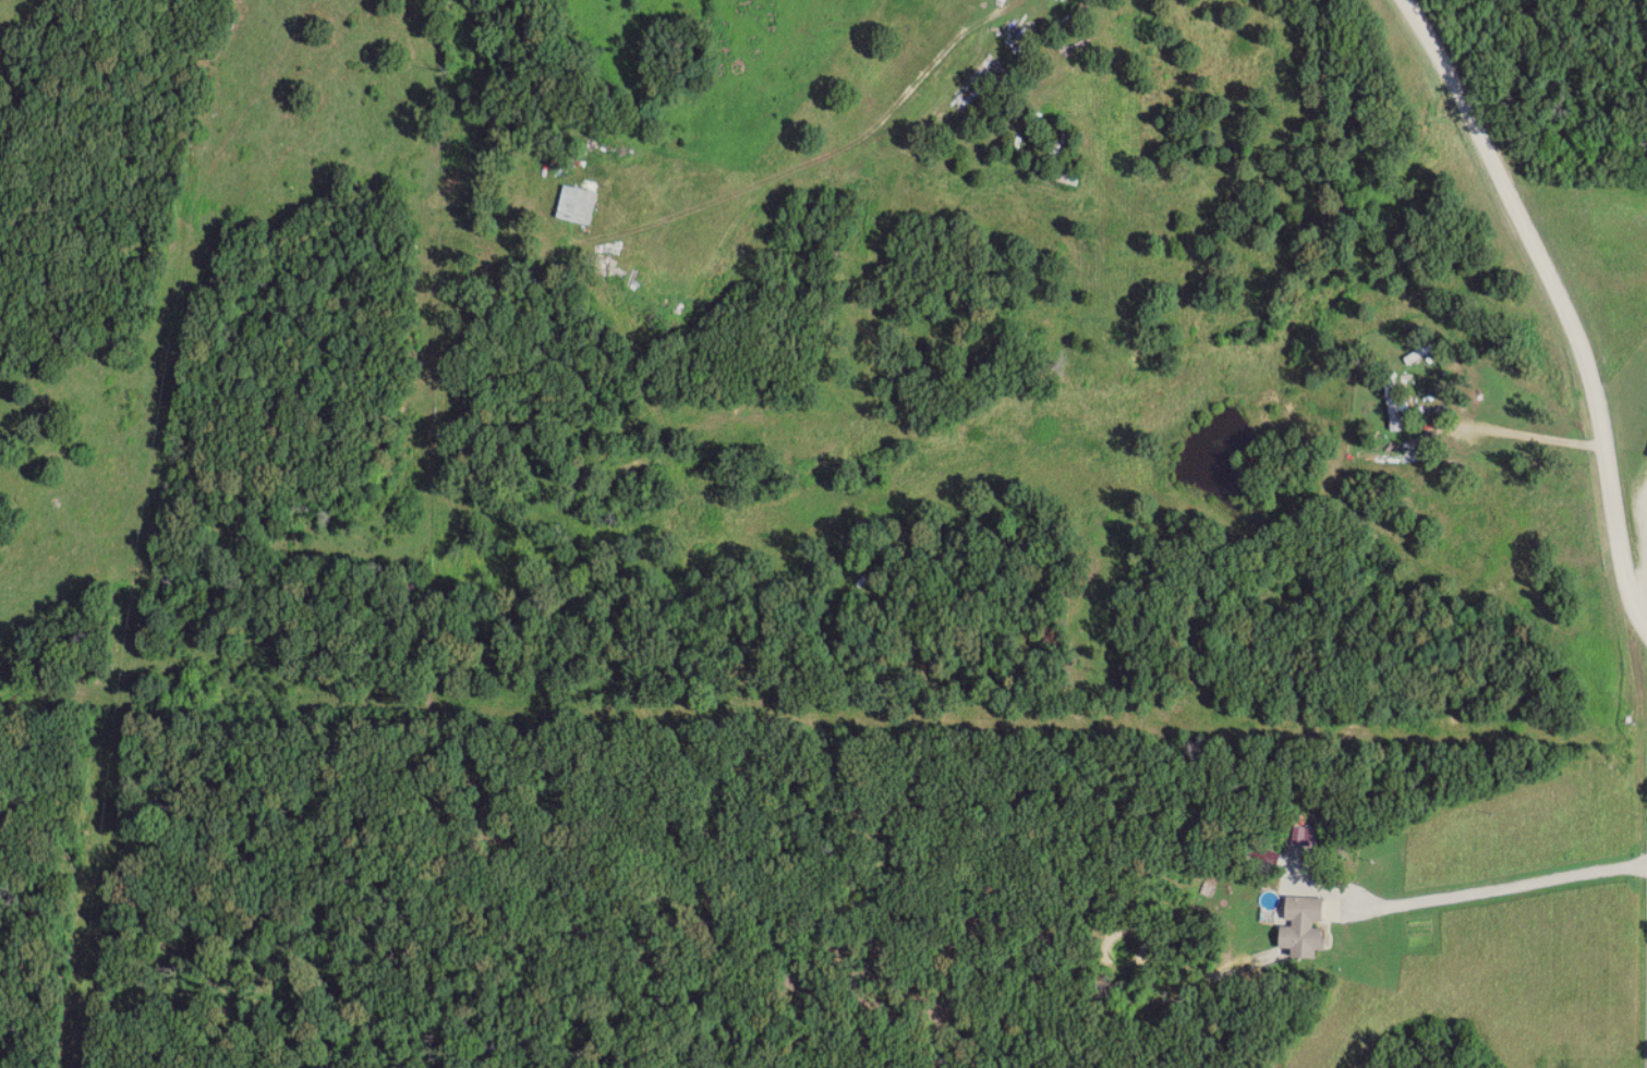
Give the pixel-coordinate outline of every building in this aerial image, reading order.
[(1052,180),(1081,186),(1082,178),(1054,172),(1052,180)] [(568,220),(596,224),(600,190),(572,187),(568,220)] [(1430,354),(1426,348),(1408,359),(1412,365),(1430,354)] [(1403,430),(1401,382),(1390,383),(1393,430),(1403,430)] [(1321,829),(1296,824),(1293,843),(1318,848),(1321,829)] [(1330,897),(1288,895),(1286,947),(1295,948),(1294,956),(1319,957),(1319,949),(1328,949),(1330,897)]
